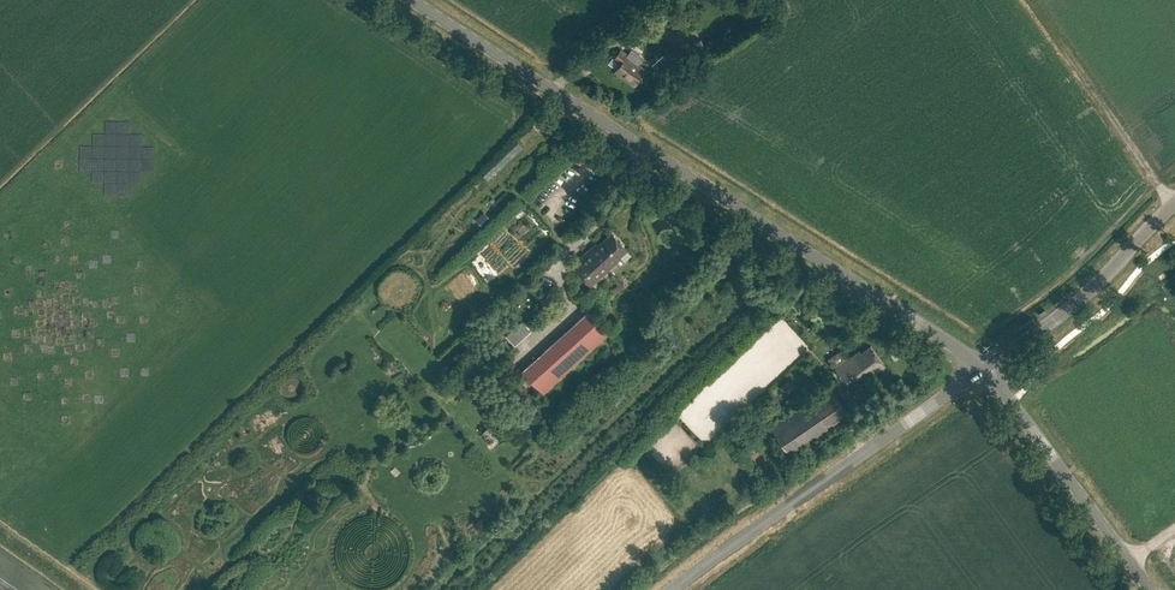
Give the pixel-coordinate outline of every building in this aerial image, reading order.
[(655,54),(661,69),(699,53),(693,38),(655,54)] [(638,65),(643,57),(632,49),(628,55),(621,49),(614,59),(621,64),(616,71),(635,84),(645,70),(638,65)] [(80,145),(79,170),(92,170),(92,183),(104,183),(104,195),(129,196),(129,183),(141,184),(141,171),(154,171),(154,147),(142,146),(142,134),(129,134),(130,121),(105,121),(105,133),(92,133),(92,146),(80,145)] [(476,219),(482,226),(490,219),(484,212),(476,219)] [(590,248),(572,265),(591,286),(621,259),(619,256),(627,249),(612,233),(593,251),(590,248)] [(773,308),(670,410),(703,444),(807,342),(773,308)] [(524,370),(543,392),(606,334),(587,313),(524,370)] [(1035,322),(1032,318),(1024,323),(1028,327),(1035,322)] [(522,319),(506,333),(516,344),(532,329),(522,319)] [(835,367),(855,394),(861,390),(858,387),(885,366),(870,346),(861,353),(859,351),(849,359),(848,357),(835,367)] [(787,379),(778,387),(785,394),(794,386),(787,379)] [(829,385),(769,425),(789,455),(849,414),(829,385)]
